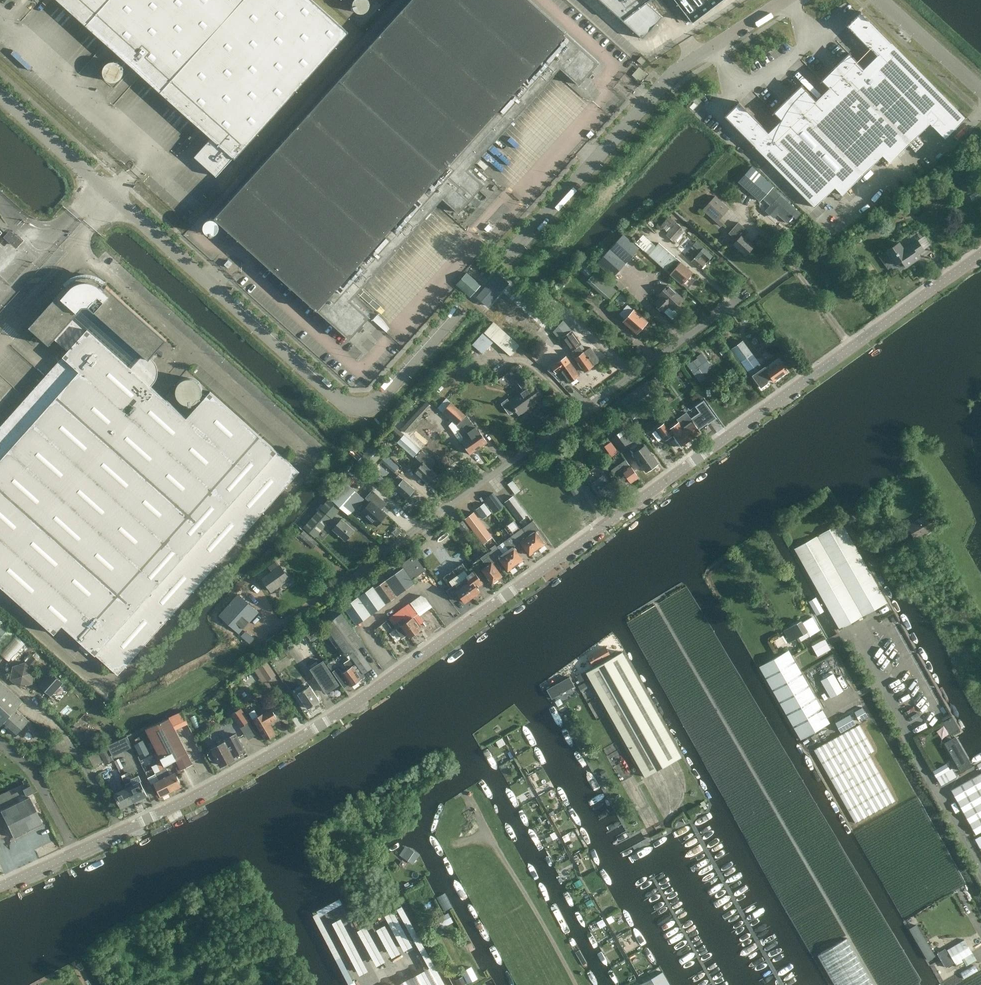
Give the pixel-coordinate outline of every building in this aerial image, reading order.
[(211,138),(194,156),(203,164),(204,163),(208,167),(208,168),(216,176),(233,157),(235,159),(349,33),(312,0),(58,0),(211,138)] [(350,339),(370,317),(351,300),(443,198),(459,212),(485,184),(469,169),(560,68),(579,85),(599,62),(530,0),(411,0),(215,217),(224,226),(216,235),(222,241),(230,232),(350,339)] [(614,12),(614,13),(643,39),(663,16),(647,2),(650,0),(601,0),(614,12)] [(692,22),(722,0),(675,0),(692,22)] [(739,102),(725,116),(755,147),(755,146),(815,206),(814,207),(835,187),(842,194),(883,155),(890,162),(930,123),(945,138),(966,117),(965,118),(891,43),(892,42),(861,11),(859,13),(847,25),(870,49),(870,48),(877,55),(864,69),(857,61),(849,53),(821,80),(829,88),(816,101),(809,93),(810,93),(801,85),(774,112),(782,120),(769,133),(762,126),(762,125),(739,102)] [(637,60),(642,65),(646,61),(641,56),(637,60)] [(640,65),(633,73),(640,80),(647,72),(640,65)] [(700,109),(695,104),(691,107),(696,113),(700,109)] [(796,219),(801,213),(774,189),(776,187),(773,184),(772,185),(754,169),(740,185),(760,203),(763,199),(771,207),(766,212),(774,220),(778,215),(787,223),(793,216),(796,219)] [(841,194),(836,189),(833,192),(838,198),(841,194)] [(704,210),(722,226),(727,221),(721,216),(730,207),(717,195),(704,210)] [(674,242),(684,230),(669,216),(661,226),(668,232),(666,235),(674,242)] [(750,231),(739,222),(729,233),(737,240),(733,245),(745,255),(754,245),(745,237),(750,231)] [(613,276),(639,248),(624,234),(598,263),(613,276)] [(679,247),(685,253),(694,243),(687,237),(679,247)] [(899,242),(886,252),(895,265),(902,260),(906,267),(920,258),(917,255),(924,250),(917,240),(904,249),(899,242)] [(691,261),(696,265),(700,269),(712,255),(698,242),(693,248),(699,253),(691,261)] [(693,273),(659,243),(648,255),(682,284),(693,273)] [(585,262),(580,267),(590,275),(594,271),(585,262)] [(467,272),(456,284),(470,296),(481,285),(467,272)] [(488,306),(508,282),(497,272),(476,295),(488,306)] [(595,272),(588,280),(611,300),(618,292),(595,272)] [(0,427),(0,585),(55,634),(63,625),(118,675),(300,471),(210,391),(187,418),(148,383),(150,380),(152,382),(155,379),(156,375),(157,371),(156,367),(154,363),(151,360),(149,363),(147,361),(149,359),(149,360),(167,340),(107,286),(105,287),(103,285),(104,284),(99,280),(94,277),(88,276),(82,277),(76,278),(71,281),(66,286),(68,287),(66,289),(64,288),(29,327),(50,345),(55,339),(68,351),(0,427)] [(673,309),(682,298),(668,285),(659,295),(661,297),(655,303),(664,311),(669,305),(673,309)] [(627,300),(620,294),(615,300),(622,306),(627,300)] [(636,334),(648,322),(634,309),(633,310),(627,305),(621,312),(627,317),(623,322),(636,334)] [(584,371),(600,360),(590,347),(583,352),(582,350),(584,348),(572,330),(563,320),(553,331),(559,339),(562,337),(572,351),(574,353),(576,351),(579,356),(575,358),(584,371)] [(519,344),(493,322),(484,332),(484,331),(472,344),(482,353),(494,340),(510,355),(519,346),(519,344)] [(731,347),(747,369),(752,376),(753,375),(763,367),(742,338),(731,347)] [(701,371),(710,364),(702,353),(697,357),(703,364),(698,367),(693,361),(688,365),(699,381),(705,377),(701,371)] [(566,356),(547,369),(553,375),(561,369),(569,382),(580,375),(566,356)] [(769,371),(765,366),(763,367),(753,375),(761,387),(768,382),(767,380),(771,377),(774,381),(788,372),(781,362),(769,371)] [(523,391),(510,401),(508,398),(502,402),(510,414),(515,410),(519,415),(521,412),(522,413),(528,408),(536,402),(539,404),(545,400),(519,365),(509,372),(523,391)] [(187,378),(183,380),(180,382),(178,386),(176,389),(176,393),(178,397),(180,401),(183,403),(187,405),(192,405),(196,404),(199,401),(202,398),(203,394),(203,389),(202,385),(199,382),(196,379),(192,378),(187,378)] [(175,396),(170,392),(166,396),(171,401),(175,396)] [(446,398),(442,403),(443,404),(456,415),(479,448),(487,442),(479,430),(478,430),(476,428),(466,415),(451,402),(446,398)] [(402,428),(405,431),(431,405),(427,401),(402,428)] [(677,419),(679,422),(691,439),(701,432),(699,429),(708,423),(708,424),(717,418),(704,401),(687,413),(687,412),(677,419)] [(442,403),(438,407),(439,409),(443,412),(453,421),(449,425),(461,442),(470,454),(479,448),(456,415),(443,404),(442,403)] [(681,446),(691,439),(679,422),(669,429),(681,446)] [(420,445),(433,430),(427,424),(414,440),(420,445)] [(665,439),(671,435),(663,424),(657,428),(665,439)] [(619,451),(629,444),(622,434),(612,441),(619,451)] [(396,443),(413,457),(420,449),(403,435),(396,443)] [(577,444),(582,440),(579,435),(573,439),(577,444)] [(645,445),(634,453),(638,460),(636,461),(640,466),(642,465),(647,471),(658,463),(645,445)] [(382,455),(371,446),(361,458),(372,467),(382,455)] [(428,484),(437,473),(430,467),(435,461),(422,450),(416,457),(423,463),(414,472),(428,484)] [(626,460),(611,470),(618,479),(626,474),(632,482),(639,477),(631,465),(630,466),(626,460)] [(597,491),(598,491),(604,500),(617,491),(611,482),(605,473),(592,483),(597,491)] [(406,498),(415,489),(403,479),(398,475),(394,480),(399,484),(395,488),(406,498)] [(352,487),(345,482),(304,527),(315,537),(341,508),(349,515),(364,498),(352,487)] [(575,484),(574,484),(569,488),(574,496),(580,492),(575,484)] [(361,512),(377,526),(387,514),(380,509),(386,503),(372,491),(366,497),(371,501),(361,512)] [(524,527),(525,526),(526,528),(524,530),(528,536),(538,549),(545,544),(536,531),(539,529),(533,520),(532,521),(513,496),(505,502),(524,527)] [(491,512),(484,503),(476,508),(484,518),(491,512)] [(508,571),(516,565),(506,552),(504,553),(498,545),(499,545),(474,512),(465,519),(490,551),(489,552),(496,560),(499,558),(508,571)] [(915,539),(932,529),(925,516),(907,526),(915,539)] [(346,541),(355,530),(342,519),(332,529),(346,541)] [(465,534),(471,529),(464,519),(458,524),(465,534)] [(527,536),(522,529),(519,525),(518,526),(514,521),(506,527),(518,544),(521,542),(530,555),(538,549),(528,536),(527,536)] [(839,629),(887,603),(887,602),(841,522),(794,549),(839,629)] [(509,550),(506,552),(516,565),(524,560),(514,547),(517,545),(505,528),(499,531),(506,540),(503,542),(509,550)] [(299,541),(302,538),(313,548),(318,543),(303,531),(296,539),(299,541)] [(911,537),(901,543),(908,556),(919,549),(911,537)] [(489,551),(481,557),(487,565),(482,569),(492,583),(502,575),(493,563),(496,561),(489,551)] [(386,604),(415,583),(412,579),(425,570),(415,555),(401,565),(403,568),(375,588),(386,604)] [(266,571),(268,574),(262,579),(271,591),(290,578),(281,565),(279,566),(277,563),(266,571)] [(462,563),(453,570),(473,597),(481,592),(474,584),(480,579),(473,569),(468,572),(462,563)] [(473,597),(453,570),(443,577),(449,586),(446,589),(453,599),(460,595),(466,603),(473,597)] [(356,625),(386,604),(373,586),(343,607),(356,625)] [(259,612),(238,593),(219,615),(239,634),(259,612)] [(421,595),(389,618),(402,637),(408,634),(410,637),(421,629),(413,617),(431,604),(426,597),(421,595)] [(817,613),(824,610),(817,596),(810,599),(817,613)] [(371,668),(358,649),(363,644),(341,613),(325,625),(329,631),(325,634),(336,649),(337,648),(347,662),(360,680),(363,678),(362,678),(366,675),(365,673),(371,668)] [(801,640),(820,630),(812,616),(802,622),(801,620),(784,630),(790,641),(798,636),(801,640)] [(13,633),(0,621),(0,647),(13,633)] [(251,642),(254,636),(246,630),(242,635),(251,642)] [(25,644),(14,634),(0,649),(0,654),(9,662),(25,644)] [(778,645),(787,641),(784,634),(775,638),(778,645)] [(826,637),(813,643),(818,654),(831,648),(826,637)] [(606,646),(588,657),(594,667),(612,657),(606,646)] [(801,740),(830,723),(822,709),(789,650),(759,667),(801,740)] [(28,661),(34,666),(37,669),(42,663),(39,661),(42,657),(36,651),(28,661)] [(681,756),(622,652),(586,673),(645,777),(681,756)] [(326,692),(338,684),(323,661),(311,669),(326,692)] [(32,683),(35,670),(26,662),(14,667),(12,677),(23,687),(32,683)] [(352,686),(360,680),(347,662),(344,663),(349,669),(343,673),(339,667),(333,671),(345,688),(350,684),(352,686)] [(263,676),(271,671),(266,664),(258,669),(263,676)] [(52,695),(63,682),(52,672),(40,685),(52,695)] [(585,672),(575,676),(578,683),(588,678),(585,672)] [(831,698),(843,691),(833,673),(821,680),(831,698)] [(552,698),(575,686),(570,677),(547,689),(552,698)] [(29,720),(16,709),(23,701),(0,680),(0,725),(1,726),(3,724),(16,735),(29,720)] [(587,681),(579,686),(582,691),(590,686),(587,681)] [(308,708),(320,701),(310,685),(298,693),(308,708)] [(863,707),(854,712),(860,721),(868,717),(863,707)] [(231,715),(240,728),(249,721),(241,709),(231,715)] [(270,723),(277,719),(272,709),(254,719),(266,741),(277,734),(270,723)] [(176,729),(188,724),(182,711),(180,712),(180,711),(169,717),(169,718),(147,729),(165,766),(177,760),(179,766),(176,767),(179,773),(185,771),(183,769),(193,764),(176,729)] [(841,732),(856,724),(850,714),(835,722),(841,732)] [(855,823),(895,801),(868,754),(874,751),(859,724),(814,749),(855,823)] [(212,747),(213,749),(214,750),(210,752),(209,754),(209,755),(211,759),(212,759),(214,760),(217,758),(221,765),(236,757),(236,756),(245,750),(236,734),(226,740),(223,740),(218,742),(219,743),(212,747)] [(142,757),(143,757),(143,758),(145,757),(145,756),(150,754),(145,740),(147,739),(146,735),(135,739),(137,743),(136,743),(142,757)] [(111,756),(131,746),(126,736),(107,746),(111,756)] [(957,740),(945,747),(959,772),(971,765),(957,740)] [(94,764),(105,760),(104,757),(107,756),(105,749),(91,755),(94,764)] [(167,768),(165,769),(161,762),(158,763),(172,791),(182,786),(175,773),(170,775),(167,768)] [(947,762),(933,770),(937,776),(950,768),(947,762)] [(172,791),(158,763),(152,766),(154,770),(150,772),(151,776),(156,774),(159,781),(155,783),(161,796),(172,791)] [(978,775),(951,790),(976,834),(980,831),(980,773),(978,775)] [(138,776),(125,782),(134,802),(147,795),(140,781),(138,776)] [(125,782),(112,788),(114,794),(121,808),(134,802),(125,782)] [(0,794),(0,810),(0,811),(14,837),(42,823),(28,794),(25,796),(22,789),(20,786),(20,784),(17,786),(0,794)] [(30,786),(22,789),(25,796),(33,792),(30,786)] [(400,856),(413,864),(419,855),(406,846),(400,856)] [(397,908),(440,984),(447,984),(403,905),(397,908)] [(394,909),(384,915),(404,950),(414,944),(394,909)] [(438,918),(443,927),(454,922),(449,913),(438,918)] [(341,918),(332,923),(360,975),(369,970),(341,918)] [(386,923),(377,928),(392,956),(401,951),(386,923)] [(367,925),(357,930),(377,964),(386,959),(367,925)] [(910,929),(928,960),(935,956),(917,925),(910,929)] [(818,955),(835,984),(874,984),(847,938),(818,955)] [(947,949),(955,963),(963,959),(966,964),(976,958),(965,939),(947,949)] [(945,949),(938,953),(946,967),(953,963),(945,949)] [(964,977),(979,970),(976,964),(961,971),(964,977)] [(418,974),(424,984),(436,984),(427,969),(418,974)] [(462,974),(468,984),(477,979),(471,969),(462,974)] [(662,971),(637,984),(670,984),(662,971)] [(405,980),(408,984),(420,984),(415,975),(405,980)] [(459,984),(466,984),(467,984),(463,977),(456,980),(459,984)]
